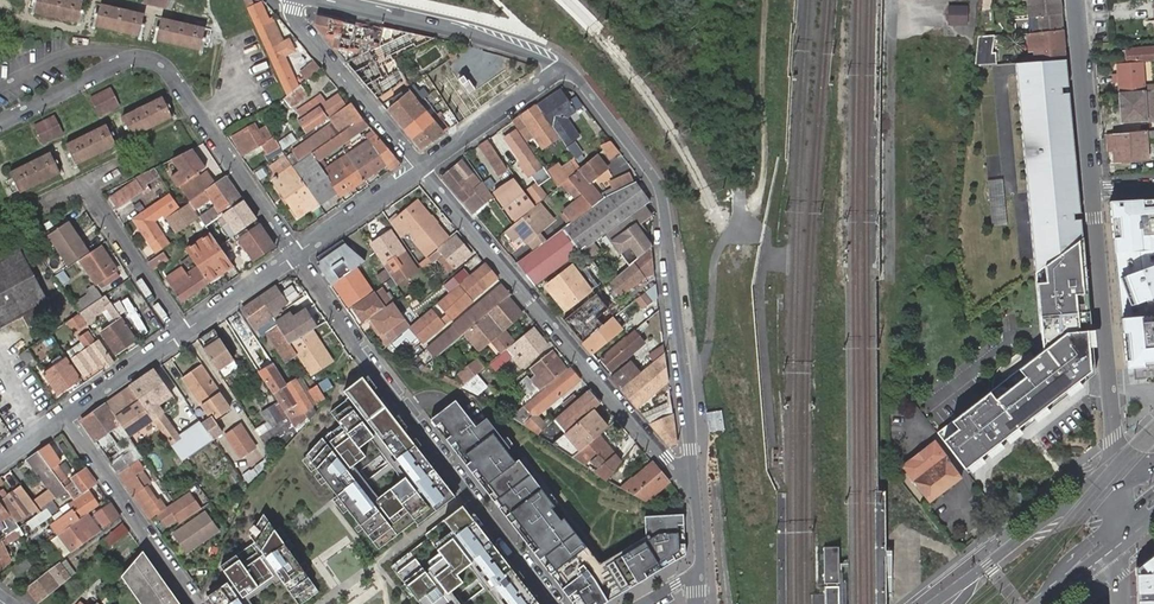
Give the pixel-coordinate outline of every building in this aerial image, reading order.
[(34,8),(79,19),(83,0),(37,0),(34,8)] [(268,46),(272,57),(273,56),(287,91),(288,90),(296,84),(283,53),(290,50),(287,43),(289,43),(288,38),(285,39),(278,42),(267,17),(260,0),(254,2),(254,0),(247,0),(268,46)] [(145,11),(101,1),(96,23),(139,33),(145,11)] [(1063,30),(1060,1),(1029,3),(1031,32),(1063,30)] [(969,5),(948,5),(948,25),(968,25),(969,5)] [(992,6),(982,7),(979,26),(979,27),(990,27),(992,6)] [(359,48),(362,52),(380,45),(382,31),(317,14),(316,23),(331,41),(359,48)] [(206,25),(163,15),(158,37),(200,47),(206,25)] [(275,15),(267,17),(278,42),(285,39),(275,15)] [(346,59),(377,96),(407,78),(392,55),(439,38),(382,26),(382,31),(380,45),(362,52),(346,59)] [(1031,32),(1026,32),(1028,50),(1033,49),(1034,61),(1063,59),(1063,47),(1064,47),(1063,30),(1031,32)] [(993,35),(978,36),(975,65),(990,64),(993,35)] [(1132,60),(1153,59),(1153,50),(1131,51),(1132,60)] [(1034,61),(1013,62),(1032,273),(1079,237),(1078,229),(1071,229),(1071,222),(1078,221),(1066,92),(1059,92),(1059,85),(1066,85),(1063,59),(1034,61)] [(320,66),(315,60),(304,67),(309,74),(320,66)] [(1153,91),(1153,85),(1145,86),(1143,62),(1116,63),(1118,94),(1153,91)] [(296,84),(288,90),(294,99),(305,91),(298,82),(296,84)] [(110,84),(91,94),(100,110),(119,101),(110,84)] [(560,86),(537,103),(565,144),(578,135),(565,116),(562,111),(573,104),(560,86)] [(304,129),(314,122),(343,103),(334,91),(324,99),(319,92),(301,103),(305,108),(294,115),(301,125),(304,129)] [(1118,94),(1120,123),(1153,121),(1153,91),(1118,94)] [(419,147),(441,132),(436,125),(441,121),(433,111),(428,115),(423,109),(428,105),(421,95),(415,99),(409,92),(388,109),(419,147)] [(163,93),(123,112),(133,133),(173,113),(163,93)] [(360,115),(349,101),(328,116),(332,122),(285,155),(291,163),(309,150),(339,130),(360,115)] [(511,120),(525,140),(535,133),(543,145),(555,136),(534,104),(511,120)] [(573,104),(562,111),(565,116),(576,109),(573,104)] [(54,112),(35,122),(43,139),(63,129),(54,112)] [(122,115),(111,121),(121,140),(132,134),(122,115)] [(367,123),(360,115),(339,130),(346,138),(367,123)] [(107,120),(68,140),(77,160),(117,141),(107,120)] [(273,155),(281,149),(274,135),(271,136),(266,126),(258,130),(254,122),(232,133),(240,150),(260,141),(264,149),(269,147),(273,155)] [(304,129),(301,125),(279,140),(282,147),(305,130),(304,129)] [(503,136),(520,160),(516,163),(525,176),(540,166),(538,163),(514,128),(503,136)] [(339,130),(309,150),(315,160),(346,138),(339,130)] [(1111,133),(1112,151),(1120,151),(1121,160),(1146,159),(1144,131),(1111,133)] [(375,132),(367,138),(384,161),(389,168),(398,161),(375,132)] [(384,161),(367,138),(366,139),(345,153),(363,176),(384,161)] [(485,138),(477,143),(493,166),(501,160),(485,138)] [(608,159),(619,154),(612,139),(601,144),(608,159)] [(66,144),(54,149),(63,170),(75,165),(66,144)] [(194,170),(203,164),(190,145),(172,153),(180,165),(170,172),(177,182),(181,179),(194,170)] [(268,158),(273,155),(269,147),(264,149),(268,158)] [(51,148),(11,168),(21,189),(61,169),(51,148)] [(316,200),(318,203),(335,191),(321,170),(315,160),(309,150),(291,163),(297,172),(316,200)] [(1120,151),(1112,151),(1112,161),(1121,160),(1120,151)] [(291,163),(285,155),(284,153),(271,162),(271,169),(273,172),(275,174),(271,177),(295,214),(316,200),(297,172),(291,163)] [(321,170),(335,191),(337,193),(338,193),(363,176),(345,153),(321,170)] [(557,184),(579,166),(573,156),(562,165),(558,160),(546,169),(557,184)] [(588,208),(600,200),(589,184),(607,172),(597,158),(596,157),(579,170),(567,178),(581,198),(588,208)] [(461,159),(442,174),(463,198),(473,211),(493,195),(481,179),(479,181),(461,159)] [(108,192),(115,202),(140,185),(143,189),(148,186),(146,179),(159,170),(154,162),(138,171),(108,192)] [(185,184),(180,187),(188,198),(214,180),(206,169),(197,175),(185,184)] [(194,170),(181,179),(185,184),(197,175),(194,170)] [(610,192),(628,180),(623,171),(605,184),(610,192)] [(242,197),(225,173),(214,180),(188,198),(187,198),(189,201),(193,199),(195,203),(201,199),(208,208),(198,215),(204,223),(212,218),(221,211),(242,197)] [(646,202),(630,178),(628,180),(610,192),(603,197),(600,200),(588,208),(567,223),(539,243),(532,248),(518,258),(537,285),(582,251),(602,235),(641,206),(646,202)] [(495,192),(511,215),(530,203),(514,179),(495,192)] [(154,199),(168,191),(162,181),(148,190),(154,199)] [(542,194),(532,181),(524,187),(534,200),(542,194)] [(988,184),(992,219),(1006,217),(1003,182),(988,184)] [(140,185),(115,202),(119,206),(143,189),(140,185)] [(154,199),(132,214),(153,246),(167,237),(157,219),(165,213),(179,204),(170,189),(168,191),(154,199)] [(255,217),(242,197),(221,211),(234,231),(255,217)] [(567,223),(588,208),(581,198),(560,213),(567,223)] [(401,219),(418,204),(414,199),(397,214),(401,219)] [(524,238),(531,233),(552,216),(538,199),(534,203),(512,221),(503,228),(511,237),(519,231),(524,238)] [(1124,368),(1151,366),(1153,365),(1153,199),(1108,201),(1124,368)] [(174,225),(194,212),(186,200),(179,204),(165,213),(174,225)] [(413,239),(425,254),(446,236),(418,204),(401,219),(397,214),(389,221),(399,236),(409,229),(415,237),(413,239)] [(648,216),(641,206),(602,235),(627,265),(649,247),(640,236),(644,233),(637,224),(648,216)] [(225,237),(212,218),(204,223),(211,232),(217,242),(225,237)] [(46,232),(66,263),(77,256),(85,251),(66,220),(46,232)] [(251,256),(272,242),(258,222),(237,236),(251,256)] [(34,225),(22,231),(27,240),(39,234),(34,225)] [(383,261),(381,262),(390,276),(395,283),(407,274),(403,268),(411,262),(389,229),(370,242),(383,261)] [(188,253),(207,282),(219,274),(217,270),(231,261),(223,251),(217,242),(211,232),(200,240),(202,243),(188,253)] [(230,233),(225,237),(217,242),(223,251),(231,261),(233,265),(234,266),(241,262),(228,243),(234,238),(230,233)] [(453,233),(417,263),(421,267),(440,252),(444,257),(452,266),(469,253),(453,233)] [(524,238),(532,248),(539,243),(531,233),(524,238)] [(314,256),(317,259),(343,240),(341,237),(314,256)] [(1079,237),(1032,273),(1043,353),(937,434),(964,470),(972,464),(998,445),(1017,431),(1028,421),(1091,374),(1093,373),(1079,237)] [(200,240),(185,249),(188,253),(202,243),(200,240)] [(316,264),(329,283),(365,260),(356,252),(354,254),(346,244),(343,240),(317,259),(319,262),(316,264)] [(116,275),(98,243),(85,251),(77,256),(93,280),(95,282),(98,287),(116,275)] [(356,252),(346,244),(354,254),(356,252)] [(0,256),(0,325),(24,312),(31,325),(56,311),(19,245),(0,256)] [(641,274),(654,273),(651,246),(649,247),(627,265),(607,281),(618,294),(641,274)] [(147,259),(152,266),(164,258),(160,251),(147,259)] [(447,270),(452,266),(444,257),(439,261),(447,270)] [(217,270),(219,274),(233,265),(231,261),(217,270)] [(495,276),(483,261),(475,267),(441,296),(407,325),(418,339),(446,316),(448,318),(469,300),(468,298),(495,276)] [(546,284),(564,307),(589,287),(583,280),(587,276),(580,268),(576,271),(570,264),(546,284)] [(203,281),(193,265),(179,274),(175,268),(165,274),(169,281),(179,297),(203,281)] [(389,276),(381,265),(374,270),(381,280),(389,276)] [(335,281),(350,304),(371,290),(355,267),(335,281)] [(53,276),(59,285),(69,278),(63,269),(53,276)] [(390,276),(388,278),(400,296),(403,295),(395,283),(390,276)] [(424,345),(432,355),(461,331),(485,312),(504,296),(508,293),(500,283),(424,345)] [(274,284),(258,295),(269,312),(284,302),(286,301),(274,284)] [(70,302),(76,310),(98,295),(92,287),(70,302)] [(352,306),(363,322),(388,305),(377,289),(352,306)] [(635,299),(643,309),(654,300),(647,290),(635,299)] [(603,301),(595,291),(584,299),(592,309),(603,301)] [(98,295),(76,310),(83,321),(84,321),(92,315),(90,312),(102,305),(112,320),(98,329),(113,351),(134,337),(103,292),(98,295)] [(258,295),(240,307),(254,327),(255,326),(260,323),(266,332),(285,361),(297,353),(290,344),(279,327),(269,312),(258,295)] [(518,313),(504,296),(485,312),(461,331),(475,348),(486,339),(497,352),(511,340),(501,327),(518,313)] [(284,302),(269,312),(279,327),(294,316),(284,302)] [(581,302),(562,317),(581,340),(601,325),(581,302)] [(363,322),(352,306),(347,309),(358,325),(363,322)] [(279,327),(290,344),(292,343),(313,329),(316,326),(304,309),(294,316),(279,327)] [(379,316),(396,336),(405,328),(389,309),(379,316)] [(83,321),(76,310),(65,318),(72,328),(83,321)] [(253,334),(240,315),(231,322),(243,340),(253,334)] [(619,326),(611,316),(601,325),(581,340),(588,349),(590,351),(619,326)] [(260,323),(255,326),(261,336),(266,332),(260,323)] [(518,367),(544,345),(545,344),(530,326),(487,363),(493,369),(509,356),(518,367)] [(99,360),(103,366),(111,360),(96,339),(93,341),(85,329),(78,334),(81,338),(65,349),(69,354),(82,372),(99,360)] [(313,329),(292,343),(312,374),(334,359),(313,329)] [(643,341),(632,329),(599,356),(610,368),(643,341)] [(219,336),(202,348),(206,354),(216,368),(232,357),(219,336)] [(652,349),(657,355),(663,350),(662,342),(652,349)] [(19,354),(29,369),(37,363),(27,349),(19,354)] [(538,358),(528,366),(532,371),(534,373),(530,376),(528,378),(526,375),(525,375),(515,384),(522,393),(523,393),(522,394),(515,400),(516,400),(520,405),(526,400),(537,391),(538,390),(544,385),(565,368),(549,349),(538,358)] [(667,379),(663,350),(657,355),(638,371),(620,387),(635,405),(667,379)] [(55,391),(79,375),(65,355),(41,371),(55,391)] [(629,359),(610,375),(620,387),(638,371),(629,359)] [(456,375),(462,382),(477,369),(479,368),(473,360),(456,375)] [(222,399),(199,364),(183,376),(200,402),(204,399),(210,407),(222,399)] [(285,382),(273,364),(264,370),(288,407),(290,405),(289,403),(296,399),(285,382)] [(520,405),(508,415),(532,433),(543,424),(534,412),(577,376),(567,365),(565,368),(566,369),(538,392),(537,391),(526,400),(520,405)] [(152,368),(128,385),(150,417),(159,411),(153,403),(169,392),(152,368)] [(308,416),(314,410),(325,394),(316,382),(306,389),(314,401),(312,403),(295,376),(285,382),(296,399),(308,416)] [(483,387),(473,376),(462,385),(475,394),(483,387)] [(342,501),(379,550),(416,521),(419,526),(457,497),(363,377),(344,392),(349,399),(332,412),(341,424),(322,438),(307,455),(342,501)] [(113,395),(103,402),(126,435),(151,418),(150,417),(128,385),(118,392),(119,394),(115,397),(113,395)] [(551,418),(562,431),(566,428),(572,422),(590,408),(599,400),(588,387),(576,397),(564,407),(551,418)] [(174,401),(169,392),(153,403),(159,411),(174,401)] [(564,407),(576,397),(572,392),(560,402),(564,407)] [(276,399),(272,402),(282,418),(279,420),(284,426),(277,431),(280,436),(294,426),(276,399)] [(430,420),(573,603),(603,603),(685,555),(683,514),(644,516),(644,533),(647,533),(647,538),(604,564),(602,559),(598,561),(564,518),(561,520),(552,509),(556,506),(519,460),(516,462),(507,451),(510,448),(472,399),(462,408),(456,400),(430,420)] [(80,418),(94,438),(110,428),(129,454),(133,460),(136,457),(140,454),(126,435),(103,402),(80,418)] [(260,433),(267,444),(280,436),(277,431),(284,426),(279,420),(282,418),(272,402),(262,409),(268,417),(255,426),(260,433)] [(674,443),(670,406),(645,417),(669,446),(674,443)] [(562,431),(547,443),(569,456),(596,434),(605,426),(590,408),(572,422),(566,428),(562,431)] [(722,410),(707,412),(710,432),(725,429),(722,410)] [(150,417),(151,418),(168,443),(177,437),(159,411),(150,417)] [(246,434),(239,422),(224,433),(231,444),(246,434)] [(596,434),(569,456),(577,461),(584,455),(589,462),(598,467),(593,471),(604,477),(617,460),(596,434)] [(177,437),(168,443),(176,455),(185,448),(177,437)] [(900,466),(928,501),(959,477),(932,441),(900,466)] [(63,487),(70,498),(95,481),(84,466),(69,476),(70,479),(66,481),(61,473),(68,469),(62,460),(56,465),(42,445),(36,448),(63,487)] [(250,468),(265,457),(259,447),(243,458),(250,468)] [(51,495),(63,487),(36,448),(24,457),(45,487),(51,495)] [(129,454),(112,465),(116,471),(133,460),(129,454)] [(116,471),(147,516),(163,505),(158,497),(154,499),(144,484),(135,470),(139,467),(142,466),(136,457),(133,460),(116,471)] [(619,486),(638,497),(641,495),(644,498),(666,480),(650,461),(619,486)] [(148,481),(139,467),(135,470),(144,484),(148,481)] [(9,518),(14,526),(22,520),(20,517),(27,512),(29,515),(37,510),(19,484),(6,493),(0,497),(0,505),(9,518)] [(51,495),(45,487),(32,496),(40,508),(44,505),(49,512),(70,498),(63,487),(51,495)] [(79,496),(87,508),(95,502),(87,490),(79,496)] [(187,490),(156,512),(164,524),(175,516),(177,514),(180,518),(198,506),(187,490)] [(81,512),(87,508),(79,496),(73,500),(81,512)] [(61,529),(51,536),(61,551),(71,544),(97,526),(94,523),(98,520),(102,525),(117,514),(108,501),(92,512),(94,514),(90,516),(87,511),(61,529)] [(390,565),(420,603),(539,603),(461,504),(424,533),(427,536),(390,565)] [(0,516),(4,524),(7,530),(14,526),(9,518),(0,505),(0,517),(0,516)] [(49,512),(44,505),(40,508),(37,510),(29,515),(25,518),(29,525),(49,512)] [(78,516),(70,505),(47,522),(54,532),(78,516)] [(201,509),(173,529),(185,547),(213,527),(201,509)] [(213,603),(295,603),(316,589),(261,510),(247,533),(251,539),(217,563),(230,581),(208,596),(213,603)] [(128,529),(122,521),(98,538),(104,547),(128,529)] [(644,533),(602,559),(604,564),(647,538),(647,533),(644,533)] [(839,547),(824,547),(824,584),(839,584),(839,547)] [(120,573),(141,603),(180,603),(141,548),(120,573)] [(10,564),(16,573),(31,562),(25,553),(10,564)] [(1138,603),(1153,603),(1153,556),(1137,569),(1138,603)] [(26,585),(36,599),(74,570),(64,557),(26,585)] [(36,599),(26,585),(16,592),(32,602),(36,599)] [(825,603),(839,603),(839,586),(825,586),(825,603)]
